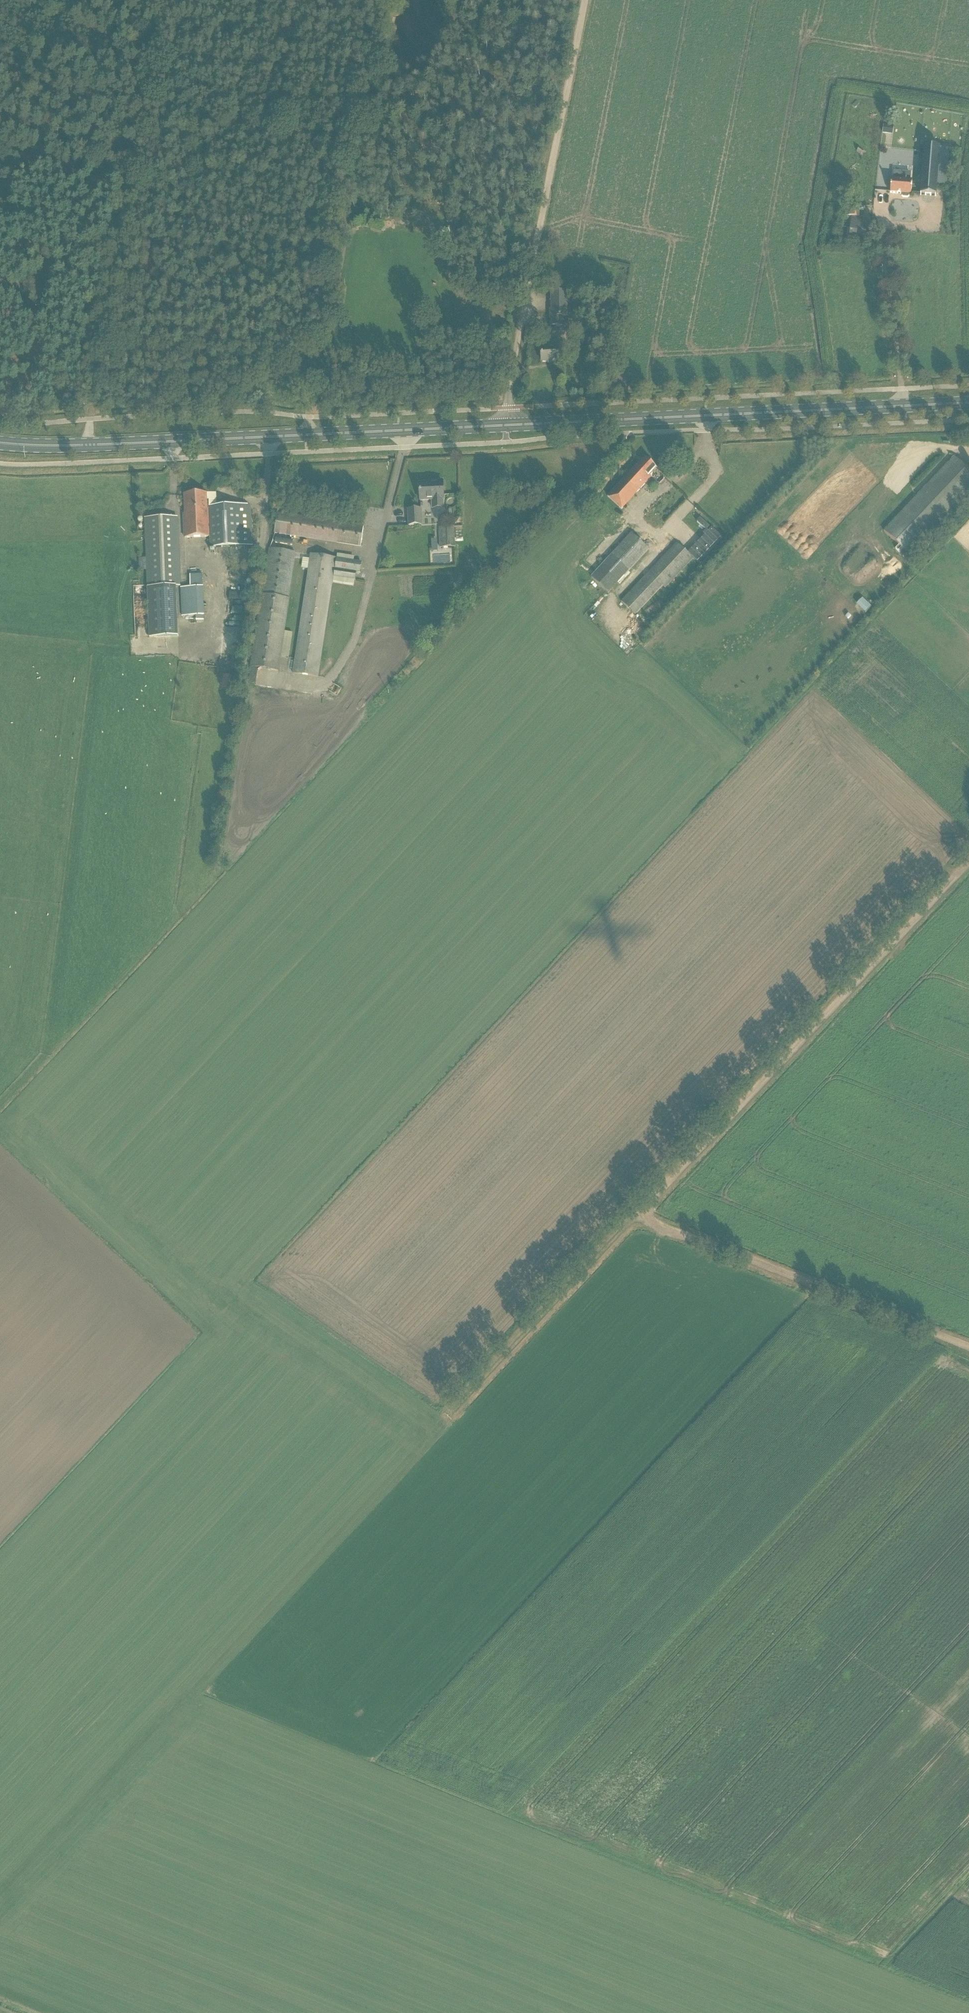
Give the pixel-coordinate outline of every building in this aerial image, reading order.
[(883,125),(882,133),(890,134),(891,126),(883,125)] [(923,147),(920,195),(936,196),(939,148),(923,147)] [(891,179),(890,193),(902,194),(901,196),(903,197),(908,198),(909,196),(909,195),(911,195),(912,181),(909,181),(910,173),(893,172),(893,180),(891,179)] [(845,205),(844,217),(851,218),(849,244),(873,246),(876,220),(858,218),(859,205),(845,205)] [(550,327),(563,326),(563,317),(568,317),(567,293),(551,293),(551,317),(550,317),(550,327)] [(586,322),(578,322),(578,332),(587,332),(586,322)] [(560,342),(551,342),(541,343),(542,362),(553,362),(553,363),(561,363),(560,342)] [(884,531),(899,545),(895,549),(908,561),(911,557),(945,521),(968,495),(968,471),(954,457),(947,464),(884,531)] [(636,465),(623,479),(637,492),(652,477),(650,476),(656,469),(645,458),(637,466),(636,465)] [(420,501),(432,500),(432,509),(443,508),(442,500),(444,500),(443,483),(419,484),(420,501)] [(184,517),(185,538),(209,537),(209,548),(252,546),(251,508),(247,505),(209,507),(209,501),(207,501),(206,494),(185,495),(186,517),(184,517)] [(422,525),(421,509),(408,510),(408,526),(422,525)] [(277,514),(274,533),(361,546),(362,540),(364,526),(277,514)] [(177,516),(143,518),(147,587),(175,587),(180,587),(177,516)] [(439,527),(440,548),(455,547),(454,526),(439,527)] [(712,527),(687,552),(697,561),(721,536),(712,527)] [(649,550),(631,532),(591,577),(608,593),(649,550)] [(693,558),(677,542),(622,602),(635,615),(663,586),(665,588),(693,558)] [(269,549),(263,595),(261,595),(247,683),(256,685),(258,670),(278,672),(281,656),(288,657),(292,633),(284,632),(288,599),(295,553),(269,549)] [(361,563),(311,555),(293,674),(318,677),(333,577),(355,580),(356,572),(360,572),(361,563)] [(233,638),(228,638),(228,645),(241,645),(241,633),(233,633),(233,638)] [(221,647),(221,654),(239,655),(240,647),(221,647)]
